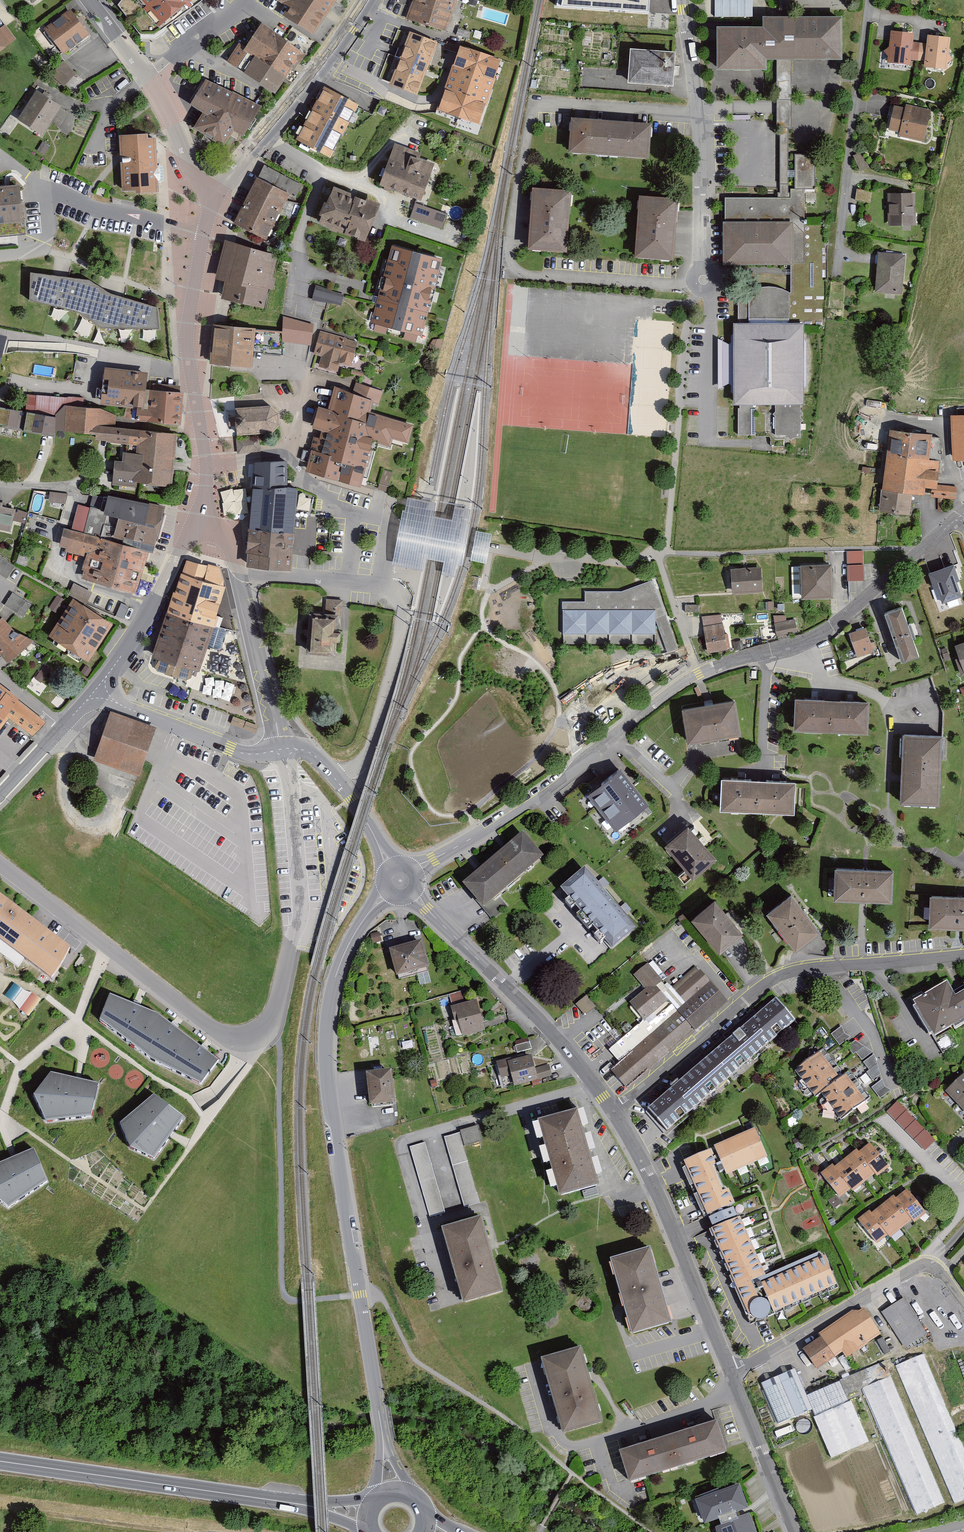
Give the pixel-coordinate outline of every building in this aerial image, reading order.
[(163,24),(191,0),(143,0),(163,24)] [(314,36),(337,0),(278,0),(289,7),(283,16),(314,36)] [(406,18),(446,31),(458,0),(413,0),(406,18)] [(557,4),(648,11),(649,0),(558,0),(557,4)] [(717,17),(752,17),(752,0),(717,0),(717,17)] [(44,29),(64,54),(90,33),(70,9),(44,29)] [(724,25),(724,68),(774,68),(774,58),(779,59),(793,59),(845,59),(845,16),(768,15),(768,25),(724,25)] [(307,53),(262,22),(245,47),(239,43),(227,61),(275,93),(296,62),(299,64),(307,53)] [(16,39),(5,24),(0,28),(0,51),(16,39)] [(910,65),(911,60),(917,60),(919,42),(913,42),(914,32),(891,30),(889,46),(883,50),(888,56),(887,62),(910,65)] [(389,84),(417,94),(438,41),(410,31),(389,84)] [(924,67),(947,69),(948,63),(953,59),(949,52),(950,37),(927,34),(926,43),(919,42),(917,60),(924,61),(924,67)] [(438,109),(479,123),(501,58),(460,45),(438,109)] [(675,51),(630,48),(628,82),(673,85),(675,51)] [(779,59),(778,196),(804,196),(805,187),(815,187),(816,154),(792,154),(793,59),(779,59)] [(63,61),(51,75),(64,86),(76,72),(63,61)] [(260,108),(207,76),(190,104),(202,111),(193,127),(224,146),(233,130),(244,136),(260,108)] [(359,104),(324,86),(297,139),(331,157),(359,104)] [(36,89),(17,119),(42,135),(62,106),(36,89)] [(931,110),(897,102),(891,128),(924,137),(931,110)] [(571,117),(569,151),(649,157),(652,123),(571,117)] [(147,133),(119,135),(122,190),(136,189),(136,192),(159,191),(156,137),(148,137),(147,133)] [(44,155),(51,144),(44,140),(37,150),(44,155)] [(395,143),(379,184),(421,199),(435,163),(420,158),(422,153),(395,143)] [(259,179),(237,222),(269,238),(291,195),(259,179)] [(27,235),(24,200),(21,200),(20,184),(0,185),(0,237),(27,235)] [(532,186),(528,248),(567,251),(571,189),(532,186)] [(333,187),(320,223),(343,231),(356,195),(333,187)] [(858,188),(856,198),(872,200),(871,190),(858,188)] [(916,192),(892,193),(892,226),(917,226),(916,192)] [(639,194),(635,256),(674,259),(679,197),(639,194)] [(366,239),(379,204),(356,195),(343,231),(366,239)] [(726,196),(726,262),(804,262),(804,196),(778,196),(726,196)] [(447,214),(415,203),(410,218),(442,229),(447,214)] [(281,254),(229,241),(220,277),(229,280),(225,294),(270,305),(277,278),(275,277),(281,254)] [(445,258),(392,245),(371,329),(423,342),(445,258)] [(906,253),(882,251),(880,292),(904,293),(906,253)] [(29,300),(78,311),(101,327),(159,329),(157,307),(146,303),(111,293),(89,279),(60,275),(31,272),(29,300)] [(312,300),(341,305),(344,294),(316,284),(312,300)] [(713,433),(803,432),(804,324),(789,322),(789,291),(781,287),(760,288),(748,294),(748,323),(734,323),(713,433)] [(314,324),(283,316),(282,341),(311,345),(314,324)] [(256,328),(214,324),(210,363),(252,367),(256,328)] [(357,341),(320,331),(314,354),(321,356),(318,366),(338,371),(340,364),(351,367),(357,341)] [(147,373),(104,367),(100,404),(137,409),(143,409),(146,388),(147,373)] [(373,442),(390,447),(393,439),(408,443),(414,424),(370,412),(373,402),(379,404),(383,390),(356,383),(353,392),(334,386),(328,408),(319,406),(312,428),(322,431),(320,438),(315,436),(311,450),(305,471),(360,486),(373,442)] [(184,392),(146,388),(143,409),(137,409),(136,420),(181,424),(184,392)] [(26,430),(59,432),(61,430),(100,433),(101,425),(119,426),(120,413),(104,407),(88,405),(87,396),(38,393),(38,410),(0,404),(0,423),(26,430)] [(237,435),(273,432),(280,424),(278,412),(271,406),(235,408),(237,435)] [(950,415),(952,461),(963,460),(963,414),(950,415)] [(99,439),(148,444),(149,429),(119,426),(101,425),(100,433),(99,439)] [(172,487),(177,433),(149,429),(148,444),(147,452),(144,483),(172,487)] [(932,434),(890,429),(882,489),(913,493),(924,495),(925,487),(937,489),(939,472),(940,462),(929,460),(932,434)] [(137,482),(144,483),(147,452),(123,452),(122,461),(115,461),(112,485),(137,487),(137,482)] [(246,566),(291,571),(291,569),(297,488),(287,487),(287,460),(254,462),(252,488),(246,566)] [(378,489),(387,491),(392,472),(384,469),(378,489)] [(243,487),(222,490),(225,514),(246,511),(243,487)] [(910,515),(913,493),(882,489),(879,511),(910,515)] [(50,491),(48,502),(66,504),(67,494),(50,491)] [(149,551),(153,552),(165,506),(108,495),(104,513),(119,518),(112,541),(149,551)] [(405,510),(403,510),(392,565),(423,571),(425,559),(443,562),(441,575),(455,577),(457,565),(462,566),(470,523),(468,523),(471,509),(455,507),(452,520),(434,516),(436,503),(407,498),(405,510)] [(10,532),(16,509),(0,505),(0,530),(10,532)] [(82,578),(137,593),(149,551),(112,541),(64,527),(59,546),(65,548),(65,551),(86,557),(82,569),(84,570),(82,578)] [(476,531),(470,560),(486,564),(492,534),(476,531)] [(847,551),(847,581),(864,581),(863,551),(847,551)] [(6,579),(15,566),(0,557),(0,575),(6,579)] [(219,566),(187,558),(166,612),(214,627),(221,628),(224,617),(217,614),(225,587),(219,566)] [(834,562),(804,564),(805,595),(835,594),(834,562)] [(937,589),(942,603),(962,596),(956,582),(959,581),(954,564),(928,573),(934,590),(937,589)] [(731,568),(732,594),(763,592),(762,566),(731,568)] [(564,600),(564,630),(660,631),(669,650),(680,646),(656,578),(624,590),(589,589),(589,600),(564,600)] [(68,595),(87,604),(92,592),(74,583),(68,595)] [(5,604),(23,617),(31,605),(12,592),(5,604)] [(49,636),(88,662),(113,623),(73,598),(49,636)] [(324,599),(323,614),(339,615),(338,617),(342,617),(343,600),(324,599)] [(116,615),(124,618),(129,606),(121,603),(116,615)] [(902,607),(885,613),(902,662),(920,656),(902,607)] [(199,671),(214,627),(166,612),(151,657),(157,659),(154,666),(157,671),(186,680),(191,677),(194,670),(199,671)] [(323,614),(309,613),(306,654),(336,656),(338,617),(339,615),(323,614)] [(773,615),(777,636),(797,632),(795,619),(786,620),(786,615),(773,615)] [(0,619),(0,654),(8,664),(34,641),(16,631),(2,617),(0,619)] [(726,622),(706,626),(711,648),(730,644),(726,622)] [(866,627),(849,633),(858,658),(874,652),(866,627)] [(81,672),(87,676),(92,669),(85,665),(81,672)] [(41,669),(36,678),(43,682),(48,673),(41,669)] [(230,700),(236,684),(209,675),(203,691),(230,700)] [(6,715),(19,699),(0,685),(0,723),(6,715)] [(46,722),(19,699),(6,715),(32,735),(46,722)] [(869,702),(796,699),(795,730),(867,733),(869,702)] [(735,701),(682,709),(688,742),(741,734),(735,701)] [(156,727),(110,711),(93,760),(139,776),(156,727)] [(230,723),(243,728),(246,721),(233,716),(230,723)] [(243,728),(256,733),(259,726),(246,721),(243,728)] [(942,737),(903,735),(900,804),(939,805),(942,737)] [(621,769),(588,794),(617,830),(649,805),(621,769)] [(795,782),(722,779),(721,809),(794,812),(795,782)] [(687,826),(665,844),(694,879),(716,861),(687,826)] [(495,861),(515,885),(545,859),(524,836),(495,861)] [(515,885),(495,861),(464,887),(485,911),(515,885)] [(893,872),(836,869),(834,900),(892,903),(893,872)] [(585,872),(560,893),(588,924),(612,903),(585,872)] [(51,982),(62,967),(70,950),(0,896),(0,943),(51,982)] [(792,896),(768,914),(796,951),(820,933),(792,896)] [(931,897),(930,928),(963,929),(963,898),(931,897)] [(715,900),(691,920),(720,954),(744,934),(715,900)] [(612,903),(588,924),(613,953),(637,931),(612,903)] [(422,943),(389,952),(396,979),(430,970),(422,943)] [(611,1048),(623,1062),(689,1006),(674,988),(652,963),(638,974),(648,987),(630,1002),(645,1019),(611,1048)] [(674,988),(689,1006),(715,984),(700,966),(674,988)] [(922,1000),(942,1034),(963,1021),(963,986),(959,989),(954,981),(922,1000)] [(623,1062),(615,1069),(630,1087),(730,1001),(715,984),(689,1006),(623,1062)] [(41,1000),(32,994),(20,1011),(29,1017),(41,1000)] [(156,1014),(110,994),(99,1021),(148,1058),(200,1086),(218,1060),(156,1014)] [(652,1109),(670,1129),(795,1019),(777,999),(652,1109)] [(476,1001),(451,1008),(455,1023),(458,1022),(463,1038),(485,1032),(476,1001)] [(546,1050),(501,1062),(507,1087),(553,1075),(546,1050)] [(819,1051),(798,1067),(819,1094),(825,1090),(841,1077),(819,1051)] [(393,1069),(371,1072),(374,1103),(397,1101),(393,1069)] [(848,1072),(841,1077),(825,1090),(845,1116),(868,1098),(848,1072)] [(99,1085),(51,1075),(33,1097),(46,1124),(93,1119),(99,1085)] [(963,1102),(963,1079),(953,1089),(963,1102)] [(155,1161),(186,1117),(154,1096),(120,1124),(131,1153),(155,1161)] [(897,1101),(886,1111),(925,1150),(935,1140),(897,1101)] [(580,1110),(544,1120),(565,1193),(601,1183),(580,1110)] [(712,1216),(738,1206),(725,1173),(767,1156),(757,1130),(688,1159),(712,1216)] [(460,1131),(446,1135),(467,1205),(480,1201),(460,1131)] [(426,1142),(412,1146),(434,1217),(448,1212),(426,1142)] [(861,1152),(877,1173),(879,1175),(891,1166),(872,1143),(861,1152)] [(0,1163),(0,1201),(9,1207),(48,1182),(34,1148),(0,1163)] [(849,1158),(866,1181),(877,1173),(861,1152),(860,1149),(849,1158)] [(856,1189),(866,1181),(849,1158),(838,1166),(854,1186),(856,1189)] [(854,1186),(838,1166),(835,1163),(824,1172),(843,1195),(854,1186)] [(897,1198),(914,1219),(916,1222),(929,1212),(909,1188),(897,1198)] [(885,1204),(904,1227),(914,1219),(897,1198),(895,1196),(885,1204)] [(894,1235),(904,1227),(885,1204),(876,1212),(892,1231),(894,1235)] [(892,1231),(876,1212),(872,1208),(861,1218),(880,1241),(892,1231)] [(758,1318),(841,1281),(828,1253),(771,1278),(744,1216),(717,1227),(758,1318)] [(486,1217),(450,1228),(471,1298),(507,1287),(486,1217)] [(652,1248),(616,1260),(637,1331),(674,1320),(652,1248)] [(905,1295),(884,1309),(908,1345),(929,1331),(905,1295)] [(806,1347),(821,1369),(880,1329),(864,1307),(806,1347)] [(582,1347),(549,1357),(571,1429),(604,1419),(582,1347)] [(958,1499),(963,1497),(963,1446),(924,1353),(896,1363),(958,1499)] [(799,1366),(764,1382),(781,1420),(813,1409),(834,1454),(870,1440),(851,1399),(844,1380),(810,1393),(799,1366)] [(864,1386),(918,1512),(945,1500),(891,1375),(864,1386)] [(671,1434),(681,1464),(728,1448),(719,1419),(671,1434)] [(635,1479),(681,1464),(671,1434),(625,1449),(635,1479)] [(697,1506),(705,1530),(714,1527),(716,1531),(754,1531),(739,1490),(697,1506)]
